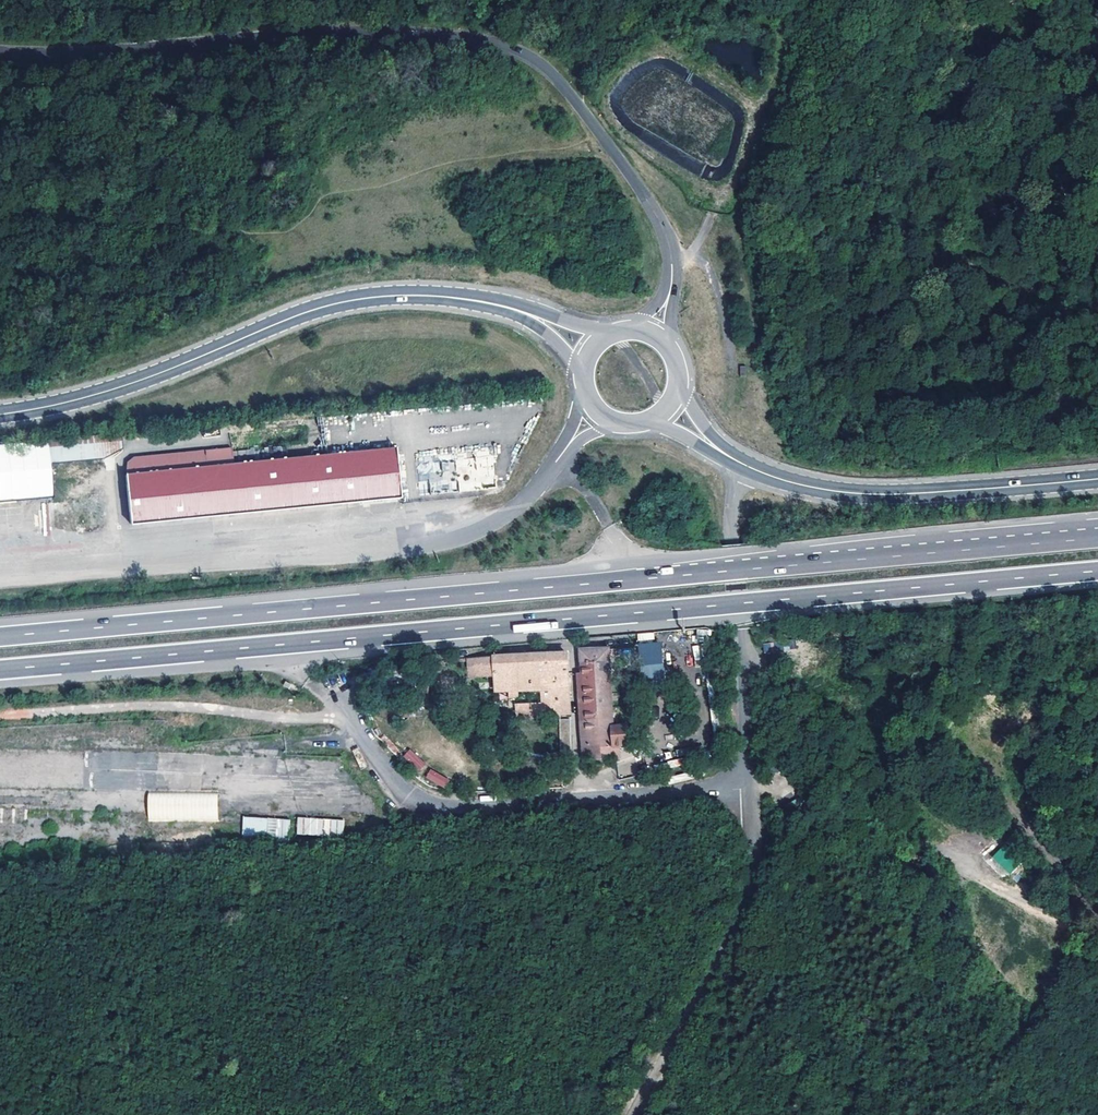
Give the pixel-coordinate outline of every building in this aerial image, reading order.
[(51,460),(123,455),(121,435),(49,440),(51,460)] [(53,498),(49,442),(0,446),(0,502),(53,498)] [(458,488),(496,484),(492,445),(449,450),(449,449),(416,453),(419,481),(428,480),(430,494),(458,491),(458,488)] [(403,505),(400,451),(131,473),(135,525),(403,505)] [(674,696),(674,694),(670,650),(640,651),(640,697),(674,696)] [(616,748),(611,652),(585,653),(591,749),(616,748)] [(571,659),(471,664),(471,684),(501,683),(503,701),(531,699),(532,693),(559,691),(560,704),(571,703),(571,659)] [(570,718),(559,718),(560,753),(570,753),(570,718)] [(416,772),(425,765),(411,749),(402,756),(416,772)] [(680,759),(668,760),(669,768),(681,766),(680,759)] [(444,789),(449,780),(430,768),(425,777),(444,789)] [(218,821),(218,792),(147,793),(147,822),(218,821)] [(27,817),(26,806),(0,807),(0,818),(27,817)] [(242,818),(242,838),(289,838),(289,818),(242,818)] [(297,818),(297,836),(343,836),(343,818),(297,818)] [(1005,847),(994,858),(1008,871),(1018,860),(1005,847)]
